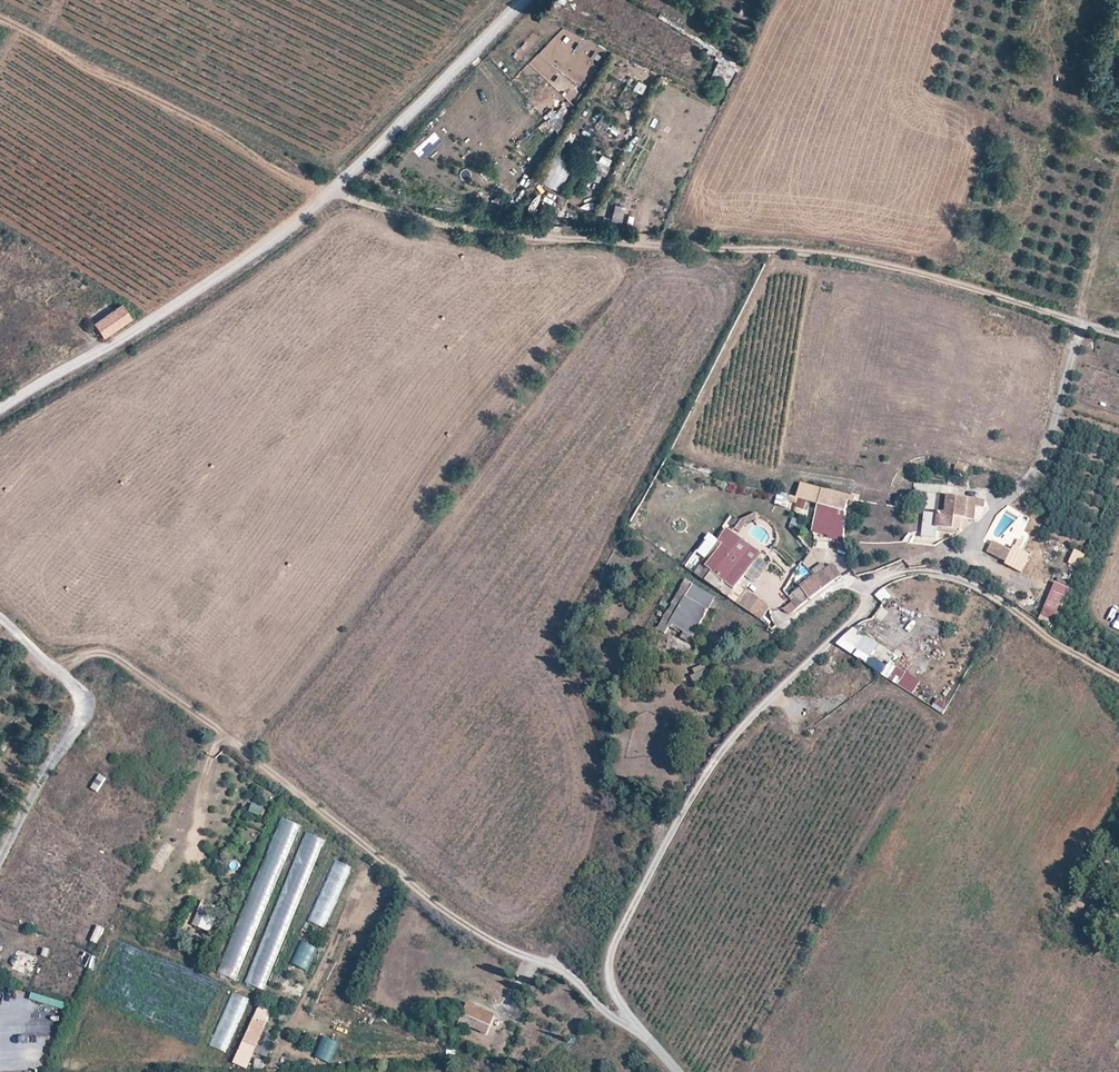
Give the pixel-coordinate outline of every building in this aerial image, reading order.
[(1118,31),(1118,8),(1116,7),(1109,28),(1118,31)] [(718,59),(720,54),(711,49),(709,54),(718,59)] [(734,77),(731,76),(737,65),(722,55),(711,80),(724,86),(726,83),(730,84),(734,77)] [(557,128),(569,112),(559,104),(546,120),(557,128)] [(604,131),(611,119),(602,113),(595,124),(604,131)] [(540,178),(559,190),(577,162),(559,150),(540,178)] [(610,220),(620,222),(622,208),(613,206),(610,220)] [(93,323),(102,338),(128,319),(120,305),(93,323)] [(953,472),(962,474),(964,468),(956,465),(953,472)] [(813,503),(844,513),(849,497),(799,481),(794,497),(813,503)] [(968,515),(975,516),(977,498),(938,495),(936,512),(925,511),(923,533),(936,534),(937,525),(964,527),(964,518),(968,518),(968,515)] [(844,513),(813,503),(807,524),(809,528),(825,533),(824,535),(833,538),(831,543),(840,546),(841,542),(844,513)] [(691,572),(725,596),(748,563),(727,549),(735,537),(721,527),(713,539),(718,542),(702,564),(698,561),(691,572)] [(1019,563),(1022,564),(1027,555),(1015,548),(1012,554),(994,542),(987,553),(1016,568),(1019,563)] [(1075,548),(1068,564),(1078,568),(1086,552),(1075,548)] [(789,614),(843,575),(833,562),(825,567),(819,558),(810,564),(817,573),(787,594),(792,601),(784,607),(789,614)] [(1054,623),(1071,587),(1056,580),(1040,616),(1054,623)] [(741,590),(733,601),(759,619),(767,608),(741,590)] [(670,625),(692,636),(705,611),(684,599),(670,625)] [(865,662),(879,643),(853,624),(839,642),(865,662)] [(881,672),(894,652),(880,643),(867,663),(881,672)] [(912,691),(920,677),(890,660),(882,674),(912,691)] [(701,665),(689,675),(697,684),(709,674),(701,665)] [(942,713),(949,703),(938,697),(932,706),(942,713)] [(99,792),(107,777),(99,773),(91,787),(99,792)] [(252,802),(250,812),(263,815),(266,806),(252,802)] [(220,973),(239,980),(299,823),(280,816),(220,973)] [(269,991),(322,837),(302,831),(249,984),(269,991)] [(311,922),(329,928),(350,865),(332,859),(311,922)] [(199,929),(213,935),(218,924),(204,917),(199,929)] [(99,943),(105,927),(97,925),(91,940),(99,943)] [(291,962),(307,970),(318,948),(302,939),(291,962)] [(85,951),(81,965),(88,967),(92,953),(85,951)] [(276,991),(300,999),(306,984),(281,976),(276,991)] [(227,1052),(250,998),(233,991),(210,1046),(227,1052)] [(436,1012),(448,1019),(453,1008),(442,1003),(436,1012)] [(245,1044),(254,1048),(269,1013),(260,1009),(245,1044)] [(484,1033),(487,1027),(466,1016),(463,1022),(484,1033)] [(322,1036),(315,1058),(332,1062),(338,1041),(322,1036)]
